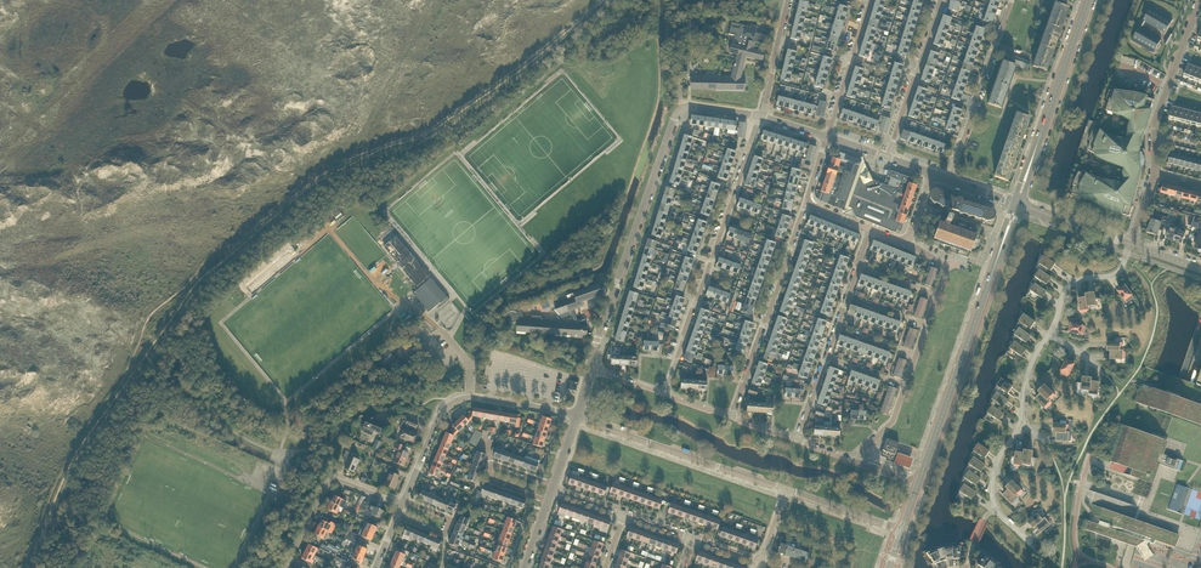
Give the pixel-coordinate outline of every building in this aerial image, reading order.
[(1000,2),(995,0),(991,0),(989,6),(997,9),(1000,2)] [(806,11),(808,4),(800,1),(798,9),(806,11)] [(957,11),(959,4),(950,2),(949,9),(957,11)] [(919,13),(921,5),(913,3),(911,10),(919,13)] [(1061,29),(1068,8),(1055,3),(1048,24),(1061,29)] [(838,9),(823,4),(822,7),(831,10),(835,12),(837,12),(846,15),(848,8),(840,5),(838,9)] [(881,15),(883,7),(875,5),(872,12),(881,15)] [(995,16),(997,9),(989,6),(987,10),(986,13),(995,16)] [(805,18),(806,11),(798,9),(796,16),(805,18)] [(1151,24),(1157,13),(1155,12),(1150,9),(1143,20),(1146,22),(1151,24)] [(917,20),(919,13),(911,10),(908,17),(917,20)] [(844,22),(846,15),(837,12),(835,20),(844,22)] [(879,22),(881,15),(872,12),(870,19),(879,22)] [(992,23),(995,16),(986,13),(984,20),(992,23)] [(1158,28),(1164,17),(1157,13),(1151,24),(1158,28)] [(949,25),(952,18),(943,15),(941,22),(949,25)] [(803,26),(805,18),(796,16),(794,24),(803,26)] [(915,27),(917,20),(908,17),(906,25),(915,27)] [(1168,19),(1166,19),(1164,17),(1158,28),(1165,33),(1172,22),(1168,19)] [(876,29),(879,22),(870,19),(868,26),(876,29)] [(841,30),(844,22),(835,20),(833,27),(841,30)] [(746,24),(746,26),(732,22),(729,34),(736,36),(735,40),(734,41),(733,44),(732,44),(730,52),(738,54),(732,78),(691,77),(691,89),(716,89),(745,90),(745,78),(740,78),(746,56),(763,60),(765,52),(754,49),(756,43),(764,45),(766,35),(756,33),(758,26),(746,24)] [(947,33),(949,25),(941,22),(938,30),(947,33)] [(801,33),(803,26),(794,24),(792,31),(801,33)] [(1054,50),(1061,29),(1048,24),(1040,45),(1054,50)] [(913,35),(915,27),(906,25),(904,32),(913,35)] [(874,36),(876,29),(868,26),(866,34),(874,36)] [(982,36),(985,29),(976,26),(974,33),(982,36)] [(839,37),(841,30),(833,27),(831,34),(839,37)] [(1141,42),(1147,31),(1139,27),(1133,38),(1137,40),(1141,42)] [(944,40),(947,33),(938,30),(936,37),(944,40)] [(799,41),(801,33),(792,31),(791,38),(799,41)] [(1148,46),(1154,35),(1147,31),(1141,42),(1148,46)] [(910,42),(913,35),(904,32),(902,39),(910,42)] [(980,43),(982,36),(974,33),(971,41),(980,43)] [(837,44),(839,37),(831,34),(828,41),(837,44)] [(872,44),(874,36),(866,34),(863,41),(872,44)] [(1155,51),(1161,39),(1154,35),(1148,46),(1151,48),(1155,51)] [(942,47),(944,40),(936,37),(933,44),(942,47)] [(908,49),(910,42),(902,39),(900,46),(908,49)] [(835,51),(837,44),(828,41),(826,49),(835,51)] [(870,51),(872,44),(863,41),(861,48),(870,51)] [(977,51),(980,43),(971,41),(969,48),(977,51)] [(1046,71),(1054,50),(1040,45),(1033,66),(1046,71)] [(906,56),(908,49),(900,46),(897,54),(900,55),(905,56),(906,56)] [(867,58),(870,51),(861,48),(859,56),(867,58)] [(975,58),(977,51),(969,48),(966,55),(975,58)] [(795,59),(796,52),(788,50),(786,57),(795,59)] [(937,61),(939,54),(931,51),(928,58),(937,61)] [(972,65),(975,58),(966,55),(964,62),(972,65)] [(1153,59),(1123,55),(1122,61),(1142,63),(1142,66),(1152,67),(1153,59)] [(830,66),(832,59),(824,56),(822,64),(830,66)] [(1154,63),(1168,69),(1171,62),(1157,56),(1154,63)] [(793,67),(795,59),(786,57),(784,65),(793,67)] [(934,68),(937,61),(928,58),(926,65),(934,68)] [(1010,64),(1006,63),(1003,61),(995,82),(1008,87),(1016,66),(1013,65),(1010,64)] [(970,72),(972,65),(964,62),(961,69),(970,72)] [(903,65),(898,64),(895,63),(893,70),(901,72),(903,65)] [(828,74),(830,66),(822,64),(819,71),(828,74)] [(1189,78),(1194,66),(1188,64),(1184,76),(1189,78)] [(791,74),(793,67),(784,65),(782,72),(791,74)] [(932,75),(934,68),(926,65),(923,73),(932,75)] [(1194,80),(1199,68),(1194,66),(1189,78),(1194,80)] [(862,77),(864,69),(855,67),(853,74),(862,77)] [(967,79),(970,72),(961,69),(959,76),(967,79)] [(899,80),(901,72),(893,70),(890,77),(899,80)] [(826,81),(828,74),(819,71),(817,78),(826,81)] [(789,81),(791,74),(782,72),(781,79),(789,81)] [(929,83),(932,75),(923,73),(921,80),(929,83)] [(859,84),(862,77),(853,74),(851,81),(859,84)] [(965,86),(967,79),(959,76),(956,83),(965,86)] [(897,87),(899,80),(890,77),(888,84),(897,87)] [(823,88),(826,81),(817,78),(815,86),(823,88)] [(861,92),(862,89),(858,88),(859,84),(851,81),(849,89),(861,92)] [(1001,108),(1008,87),(995,82),(988,103),(1001,108)] [(962,94),(965,86),(956,83),(954,91),(962,94)] [(894,94),(897,87),(888,84),(886,92),(894,94)] [(924,97),(927,90),(918,87),(916,94),(924,97)] [(780,97),(781,89),(779,89),(777,96),(778,97),(776,105),(784,107),(786,98),(780,97)] [(860,95),(861,92),(849,89),(846,96),(855,99),(856,94),(860,95)] [(1151,109),(1154,100),(1135,93),(1118,92),(1110,89),(1107,99),(1110,100),(1106,110),(1123,116),(1130,119),(1131,119),(1133,120),(1130,126),(1130,134),(1129,141),(1112,138),(1094,129),(1089,139),(1091,140),(1088,149),(1105,160),(1122,166),(1127,168),(1125,173),(1126,179),(1125,185),(1103,181),(1087,176),(1079,172),(1074,182),(1072,194),(1081,195),(1091,199),(1105,208),(1130,216),(1133,207),(1130,206),(1131,205),(1137,188),(1140,170),(1142,169),(1144,159),(1143,157),(1139,157),(1139,152),(1142,136),(1146,128),(1152,111),(1150,110),(1150,109),(1151,109)] [(960,101),(962,94),(954,91),(951,98),(960,101)] [(892,101),(894,94),(886,92),(884,99),(892,101)] [(922,104),(924,97),(916,94),(913,101),(922,104)] [(791,109),(793,100),(786,98),(784,107),(791,109)] [(798,111),(801,102),(802,99),(799,98),(798,102),(793,100),(791,109),(798,111)] [(890,109),(892,101),(884,99),(881,106),(890,109)] [(824,115),(825,110),(827,102),(820,101),(817,100),(815,106),(814,110),(818,111),(817,114),(824,115)] [(919,111),(922,104),(913,101),(911,108),(919,111)] [(806,113),(808,104),(801,102),(798,111),(806,113)] [(814,110),(815,106),(808,104),(806,113),(813,115),(814,110)] [(1175,120),(1178,108),(1172,106),(1169,118),(1175,120)] [(959,117),(962,110),(953,107),(951,114),(959,117)] [(917,119),(919,111),(911,108),(908,115),(917,119)] [(1180,121),(1183,109),(1178,108),(1175,120),(1180,121)] [(847,120),(850,112),(843,109),(840,117),(847,120)] [(1186,123),(1189,110),(1183,109),(1180,121),(1186,123)] [(1191,124),(1194,112),(1189,110),(1186,123),(1191,124)] [(854,122),(857,114),(850,112),(847,120),(854,122)] [(1196,125),(1199,113),(1194,112),(1191,124),(1196,125)] [(1022,139),(1030,118),(1017,113),(1009,134),(1022,139)] [(861,125),(864,117),(857,114),(854,122),(861,125)] [(959,117),(951,114),(948,121),(957,124),(959,117)] [(698,125),(699,116),(691,115),(690,124),(698,125)] [(705,126),(706,117),(699,116),(698,125),(705,126)] [(886,132),(891,119),(881,116),(879,122),(878,123),(877,125),(881,127),(880,129),(886,132)] [(713,127),(714,118),(706,117),(705,126),(713,127)] [(869,127),(872,119),(864,117),(861,125),(869,127)] [(720,128),(721,120),(714,118),(713,127),(720,128)] [(878,123),(879,122),(872,119),(869,127),(876,130),(877,125),(878,123)] [(728,129),(729,121),(721,120),(720,128),(728,129)] [(735,130),(736,127),(737,122),(729,121),(728,129),(735,130)] [(957,124),(948,121),(946,129),(954,132),(957,124)] [(745,138),(747,125),(740,124),(740,127),(736,127),(735,130),(739,131),(738,137),(745,138)] [(908,141),(910,133),(911,130),(904,127),(900,138),(908,141)] [(768,142),(771,133),(763,131),(761,139),(768,142)] [(775,144),(778,135),(771,133),(768,142),(775,144)] [(915,143),(918,135),(910,133),(908,141),(915,143)] [(922,146),(925,138),(926,134),(923,133),(922,137),(918,135),(915,143),(922,146)] [(1015,160),(1022,139),(1009,134),(1002,155),(1015,160)] [(691,145),(693,137),(685,135),(682,143),(691,145)] [(783,146),(785,137),(778,135),(775,144),(783,146)] [(790,148),(793,140),(785,137),(783,146),(790,148)] [(929,148),(932,140),(925,138),(922,146),(929,148)] [(797,150),(800,142),(793,140),(790,148),(797,150)] [(936,151),(939,143),(932,140),(929,148),(936,151)] [(805,153),(806,149),(807,144),(800,142),(797,150),(804,153),(805,153)] [(688,153),(691,145),(682,143),(680,151),(688,153)] [(944,153),(946,145),(939,143),(936,151),(944,153)] [(813,162),(817,149),(810,147),(809,150),(806,149),(805,153),(804,153),(802,158),(813,162)] [(734,159),(736,152),(728,149),(725,156),(734,159)] [(686,161),(688,153),(680,151),(677,159),(686,161)] [(856,174),(859,168),(861,161),(840,153),(838,159),(841,160),(848,163),(846,168),(845,170),(856,174)] [(1174,164),(1177,154),(1171,153),(1168,163),(1174,164)] [(1008,181),(1015,160),(1002,155),(994,176),(1008,181)] [(731,166),(734,159),(725,156),(723,163),(731,166)] [(752,163),(760,166),(763,159),(755,156),(752,163)] [(845,170),(846,168),(840,166),(839,165),(841,160),(838,159),(833,157),(830,165),(845,170)] [(1196,170),(1198,160),(1193,158),(1190,168),(1196,170)] [(683,169),(686,161),(677,159),(675,167),(683,169)] [(729,173),(731,166),(723,163),(720,170),(729,173)] [(758,173),(760,166),(752,163),(750,170),(758,173)] [(844,173),(845,170),(830,165),(827,173),(831,175),(830,177),(834,178),(836,175),(837,171),(838,171),(844,173)] [(681,177),(683,169),(675,167),(672,175),(681,177)] [(801,170),(797,169),(792,168),(790,176),(799,178),(801,170)] [(873,180),(869,171),(862,169),(859,168),(856,174),(845,170),(844,173),(842,177),(839,188),(837,188),(836,190),(838,191),(837,192),(836,191),(835,195),(836,195),(836,196),(836,197),(840,198),(837,207),(844,209),(845,206),(849,207),(852,209),(856,217),(895,232),(896,230),(901,232),(904,223),(906,216),(897,212),(891,210),(893,205),(893,203),(895,197),(896,195),(898,189),(888,186),(884,185),(884,184),(873,180)] [(726,181),(729,173),(720,170),(718,178),(726,181)] [(763,183),(764,180),(759,179),(761,174),(758,173),(750,170),(747,177),(763,183)] [(911,178),(889,170),(887,177),(901,181),(901,182),(907,184),(907,182),(909,182),(911,178)] [(783,174),(775,172),(773,180),(777,181),(778,176),(787,178),(787,179),(789,180),(788,184),(797,187),(799,178),(790,176),(788,176),(783,174)] [(679,185),(681,177),(672,175),(670,183),(679,185)] [(839,188),(842,177),(836,175),(834,178),(830,177),(826,175),(824,183),(837,188),(839,188)] [(762,185),(763,183),(747,177),(745,185),(753,188),(754,183),(757,184),(762,185)] [(899,187),(901,182),(901,181),(887,177),(884,184),(884,185),(888,186),(898,189),(899,187)] [(717,193),(720,185),(712,182),(709,190),(717,193)] [(907,184),(908,184),(906,190),(914,193),(917,185),(909,183),(909,182),(907,182),(907,184)] [(837,188),(824,183),(821,191),(824,192),(829,194),(831,189),(832,189),(836,190),(837,188)] [(795,195),(797,187),(788,184),(786,192),(795,195)] [(1170,186),(1169,185),(1163,184),(1162,188),(1158,187),(1156,194),(1159,194),(1161,193),(1161,192),(1168,194),(1170,186)] [(1178,187),(1176,187),(1170,186),(1168,194),(1176,196),(1178,187)] [(675,189),(669,188),(666,187),(664,195),(672,198),(675,189)] [(912,201),(914,193),(906,190),(899,187),(898,189),(896,195),(912,201)] [(1185,189),(1183,189),(1178,187),(1176,196),(1183,198),(1185,189)] [(939,190),(938,189),(936,189),(935,189),(934,190),(932,191),(931,192),(931,193),(930,194),(930,195),(930,196),(930,197),(931,198),(931,199),(932,200),(933,201),(934,200),(936,203),(941,205),(942,204),(944,206),(949,208),(950,207),(952,209),(954,210),(960,212),(963,212),(963,213),(967,214),(968,214),(971,214),(971,215),(976,217),(979,217),(980,218),(985,219),(988,219),(988,220),(989,220),(991,220),(992,220),(993,219),(994,218),(995,217),(995,215),(995,213),(995,211),(994,210),(992,208),(991,208),(990,208),(991,208),(990,209),(988,209),(988,207),(986,206),(985,208),(980,206),(980,204),(977,204),(977,205),(971,204),(972,202),(969,201),(968,203),(961,201),(962,199),(959,198),(958,200),(956,199),(957,197),(955,196),(954,198),(951,197),(952,195),(950,194),(949,196),(943,193),(944,192),(942,191),(941,192),(938,191),(939,190)] [(1192,191),(1190,191),(1185,189),(1183,198),(1190,200),(1192,191)] [(715,201),(717,193),(709,190),(706,198),(715,201)] [(1199,193),(1197,193),(1192,191),(1190,200),(1197,201),(1199,193)] [(793,203),(795,195),(786,192),(784,201),(793,203)] [(829,194),(824,192),(823,196),(822,201),(837,207),(840,198),(836,197),(836,196),(829,194)] [(670,206),(672,198),(664,195),(661,203),(670,206)] [(909,208),(912,201),(896,195),(895,197),(903,200),(901,205),(909,208)] [(712,209),(715,201),(706,198),(703,205),(712,209)] [(744,209),(747,201),(740,198),(737,206),(744,209)] [(751,212),(754,203),(747,201),(744,209),(751,212)] [(791,211),(793,203),(784,201),(782,209),(791,211)] [(668,214),(670,206),(661,203),(659,211),(668,214)] [(759,214),(762,206),(754,203),(751,212),(759,214)] [(909,208),(901,205),(893,203),(893,205),(891,210),(897,212),(906,216),(909,208)] [(709,216),(712,209),(703,205),(701,214),(709,216)] [(665,222),(668,214),(659,211),(657,219),(665,222)] [(1165,228),(1168,218),(1153,212),(1151,219),(1152,219),(1149,227),(1148,227),(1147,230),(1148,231),(1151,233),(1153,234),(1153,233),(1157,235),(1160,227),(1165,228)] [(789,225),(791,217),(783,214),(780,222),(789,225)] [(953,218),(947,216),(942,214),(940,220),(945,222),(944,223),(940,222),(940,221),(934,238),(935,238),(937,239),(937,242),(933,240),(932,244),(939,247),(940,243),(959,250),(966,252),(968,250),(971,251),(977,234),(976,234),(974,233),(974,231),(951,222),(953,218)] [(818,218),(814,217),(810,216),(807,224),(814,227),(818,218)] [(825,221),(820,219),(818,218),(814,227),(821,229),(825,221)] [(663,230),(665,222),(657,219),(654,227),(663,230)] [(704,230),(707,222),(699,219),(696,227),(704,230)] [(832,224),(827,222),(825,221),(821,229),(829,232),(832,224)] [(786,232),(789,225),(780,222),(778,229),(786,232)] [(835,238),(836,235),(839,227),(832,224),(829,232),(828,235),(835,238)] [(1174,241),(1178,230),(1179,227),(1171,224),(1166,238),(1174,241)] [(660,238),(663,230),(654,227),(652,235),(660,238)] [(701,238),(704,230),(696,227),(693,235),(701,238)] [(737,230),(731,227),(730,227),(727,235),(734,238),(737,230)] [(846,230),(841,228),(839,227),(836,235),(843,238),(846,230)] [(1187,230),(1183,228),(1179,227),(1178,230),(1174,241),(1182,243),(1187,230)] [(784,239),(786,232),(778,229),(775,236),(784,239)] [(741,241),(744,232),(737,230),(734,238),(741,241)] [(850,241),(853,232),(846,230),(843,238),(841,242),(844,243),(844,242),(845,242),(846,239),(850,241)] [(751,237),(751,235),(744,232),(741,241),(748,243),(749,241),(751,242),(752,237),(751,237)] [(857,243),(860,235),(853,232),(850,241),(857,243)] [(699,246),(701,238),(693,235),(690,243),(699,246)] [(662,252),(663,249),(655,247),(657,242),(648,239),(646,247),(657,251),(662,252)] [(776,243),(775,242),(767,240),(765,247),(773,250),(776,243)] [(811,250),(813,243),(805,240),(803,247),(811,250)] [(877,252),(881,243),(874,241),(870,250),(877,252)] [(696,254),(699,246),(690,243),(687,251),(696,254)] [(884,255),(888,246),(881,243),(877,252),(884,255)] [(891,258),(895,249),(888,246),(884,255),(891,258)] [(654,259),(656,253),(657,251),(646,247),(643,255),(652,258),(654,259)] [(771,257),(773,250),(765,247),(762,254),(771,257)] [(808,257),(811,250),(803,247),(800,254),(808,257)] [(898,261),(902,252),(895,249),(891,258),(898,261)] [(846,265),(850,255),(842,252),(839,259),(836,258),(831,257),(830,260),(835,261),(838,262),(846,265)] [(905,264),(909,255),(902,252),(898,261),(905,264)] [(768,264),(771,257),(762,254),(760,261),(768,264)] [(806,264),(808,257),(800,254),(798,261),(806,264)] [(649,266),(652,258),(643,255),(641,263),(649,266)] [(912,266),(916,258),(909,255),(905,264),(912,266)] [(1044,273),(1045,273),(1047,269),(1052,273),(1053,272),(1057,266),(1055,265),(1045,256),(1036,268),(1040,271),(1040,270),(1044,273)] [(691,268),(694,260),(685,257),(683,265),(691,268)] [(723,269),(726,260),(719,258),(716,266),(723,269)] [(730,271),(733,263),(726,260),(723,269),(730,271)] [(766,272),(768,264),(760,261),(757,269),(766,272)] [(803,272),(806,264),(798,261),(795,269),(803,272)] [(844,273),(846,265),(838,262),(835,270),(844,273)] [(647,274),(649,266),(641,263),(638,271),(647,274)] [(738,274),(741,265),(733,263),(730,271),(738,274)] [(688,276),(691,268),(683,265),(680,273),(688,276)] [(766,272),(757,269),(754,267),(751,275),(755,276),(763,279),(766,272)] [(936,279),(939,270),(931,267),(928,276),(936,279)] [(810,282),(811,279),(802,276),(803,272),(795,269),(792,276),(801,279),(804,280),(808,281),(810,282)] [(841,280),(844,273),(835,270),(833,277),(841,280)] [(1045,273),(1044,273),(1040,270),(1040,271),(1032,282),(1035,284),(1040,287),(1044,282),(1047,284),(1051,278),(1045,273)] [(646,278),(647,274),(638,271),(636,279),(644,282),(647,282),(652,284),(653,281),(648,280),(648,278),(646,278)] [(686,284),(688,276),(680,273),(677,281),(686,284)] [(865,286),(868,277),(861,274),(858,283),(865,286)] [(761,286),(763,279),(755,276),(752,283),(761,286)] [(798,286),(801,279),(792,276),(790,283),(798,286)] [(933,287),(936,279),(928,276),(925,285),(933,287)] [(839,287),(841,280),(833,277),(830,284),(839,287)] [(872,289),(876,279),(868,277),(865,286),(872,289)] [(440,307),(450,299),(432,278),(413,294),(429,312),(438,305),(440,307)] [(642,290),(644,282),(636,279),(634,287),(642,290)] [(880,291),(883,282),(876,279),(872,289),(880,291)] [(577,320),(573,310),(584,306),(582,302),(603,295),(599,283),(598,280),(582,286),(583,289),(573,292),(574,296),(555,303),(555,304),(555,310),(559,314),(558,314),(559,315),(562,318),(572,314),(574,321),(574,323),(541,320),(541,316),(532,315),(531,320),(524,319),(521,311),(517,312),(511,312),(507,316),(510,323),(516,323),(517,322),(517,332),(573,336),(573,337),(587,338),(588,326),(586,326),(584,320),(578,322),(577,320)] [(683,291),(686,284),(677,281),(674,289),(683,291)] [(890,285),(883,282),(880,291),(887,294),(890,285)] [(758,293),(761,286),(752,283),(750,290),(758,293)] [(796,293),(798,286),(790,283),(787,290),(796,293)] [(836,294),(839,287),(830,284),(828,291),(836,294)] [(1040,287),(1035,284),(1027,296),(1030,297),(1035,301),(1037,299),(1037,298),(1039,295),(1042,298),(1046,292),(1047,291),(1040,287)] [(897,287),(890,285),(887,294),(894,296),(897,287)] [(1119,291),(1125,299),(1125,300),(1127,302),(1131,299),(1133,298),(1134,297),(1125,286),(1123,288),(1119,291)] [(716,289),(709,287),(706,295),(713,298),(716,289)] [(904,290),(904,289),(897,287),(894,296),(901,299),(904,290)] [(720,300),(723,292),(716,289),(713,298),(720,300)] [(756,300),(758,293),(750,290),(747,297),(756,300)] [(799,294),(796,293),(787,290),(785,297),(793,300),(795,296),(798,297),(808,300),(809,298),(803,296),(799,294)] [(908,301),(911,292),(904,290),(901,299),(908,301)] [(638,294),(633,292),(630,291),(627,299),(636,302),(638,294)] [(834,301),(836,294),(828,291),(825,298),(834,301)] [(731,294),(730,294),(723,292),(720,300),(728,303),(731,294)] [(1086,294),(1087,298),(1088,304),(1088,308),(1089,308),(1096,307),(1097,307),(1096,299),(1095,293),(1094,293),(1086,294)] [(685,299),(681,297),(674,295),(676,296),(674,303),(682,306),(685,299)] [(756,300),(747,297),(744,296),(742,303),(745,304),(753,307),(756,300)] [(791,307),(793,300),(785,297),(782,304),(791,307)] [(925,309),(928,300),(920,297),(917,306),(925,309)] [(831,308),(834,301),(825,298),(823,305),(831,308)] [(1088,308),(1088,304),(1087,298),(1084,298),(1079,299),(1081,310),(1081,313),(1086,312),(1089,312),(1089,308),(1088,308)] [(634,310),(636,302),(627,299),(625,307),(634,310)] [(680,313),(682,306),(674,303),(671,310),(680,313)] [(750,317),(751,315),(753,307),(745,304),(742,312),(744,313),(743,315),(750,317)] [(788,315),(791,307),(782,304),(780,312),(788,315)] [(829,316),(831,308),(823,305),(820,313),(829,316)] [(855,317),(858,307),(850,305),(847,314),(855,317)] [(922,318),(925,309),(917,306),(914,315),(922,318)] [(631,318),(634,310),(625,307),(623,315),(631,318)] [(862,319),(865,310),(858,307),(855,317),(862,319)] [(707,319),(710,311),(701,308),(699,316),(707,319)] [(801,321),(804,312),(794,308),(793,311),(800,313),(798,320),(801,321)] [(677,320),(680,313),(671,310),(669,317),(677,320)] [(865,310),(862,319),(869,322),(872,312),(865,310)] [(876,324),(879,315),(872,312),(869,322),(876,324)] [(666,317),(661,315),(659,314),(658,316),(665,319),(663,324),(666,325),(675,327),(677,320),(669,317),(666,317)] [(1031,328),(1036,322),(1024,314),(1016,327),(1019,329),(1020,328),(1024,332),(1024,331),(1028,326),(1031,328)] [(629,326),(631,318),(623,315),(620,323),(629,326)] [(883,327),(886,317),(879,315),(876,324),(883,327)] [(705,326),(707,319),(699,316),(696,323),(705,326)] [(784,326),(787,319),(778,316),(776,323),(784,326)] [(890,329),(894,320),(886,317),(883,327),(890,329)] [(824,329),(827,321),(818,318),(816,326),(824,329)] [(898,332),(901,322),(894,320),(890,329),(898,332)] [(751,331),(754,323),(746,321),(743,328),(751,331)] [(626,334),(629,326),(620,323),(618,331),(626,334)] [(702,333),(705,326),(696,323),(694,330),(702,333)] [(782,333),(784,326),(776,323),(773,330),(782,333)] [(1085,326),(1086,326),(1072,323),(1071,325),(1070,332),(1081,334),(1084,334),(1085,329),(1085,326)] [(824,329),(816,326),(813,325),(812,327),(810,332),(813,333),(822,336),(824,329)] [(749,338),(751,331),(743,328),(741,335),(749,338)] [(914,339),(918,331),(910,328),(907,337),(914,339)] [(1024,331),(1024,332),(1020,328),(1019,329),(1012,340),(1015,342),(1020,345),(1023,340),(1027,342),(1031,336),(1024,331)] [(700,340),(702,333),(694,330),(691,337),(700,340)] [(779,340),(782,333),(773,330),(771,337),(779,340)] [(629,335),(626,334),(618,331),(615,339),(624,342),(626,336),(628,337),(629,335)] [(819,343),(822,336),(813,333),(811,340),(819,343)] [(746,345),(749,338),(741,335),(738,342),(746,345)] [(844,347),(847,338),(840,335),(837,344),(844,347)] [(697,347),(700,340),(691,337),(689,344),(697,347)] [(777,347),(779,340),(771,337),(768,344),(777,347)] [(911,348),(914,339),(907,337),(904,345),(911,348)] [(851,349),(854,340),(847,338),(844,347),(851,349)] [(817,350),(819,343),(811,340),(808,347),(817,350)] [(858,352),(861,343),(854,340),(851,349),(858,352)] [(651,351),(652,342),(644,341),(643,350),(651,351)] [(659,351),(659,342),(652,342),(651,351),(659,351)] [(744,352),(746,345),(738,342),(735,350),(744,352)] [(1020,345),(1015,342),(1007,354),(1015,359),(1016,357),(1017,357),(1019,353),(1022,356),(1026,350),(1027,349),(1020,345)] [(1123,343),(1114,342),(1112,342),(1109,342),(1108,350),(1112,350),(1122,351),(1122,350),(1122,348),(1122,343),(1123,343)] [(865,356),(865,354),(869,345),(861,343),(858,352),(863,354),(862,355),(865,356)] [(695,355),(697,347),(689,344),(686,352),(695,355)] [(774,355),(777,347),(768,344),(766,352),(774,355)] [(873,357),(876,348),(869,345),(865,354),(873,357)] [(629,356),(630,347),(627,346),(626,351),(625,356),(621,355),(620,365),(628,365),(629,356)] [(814,357),(817,350),(808,347),(806,354),(814,357)] [(880,359),(883,350),(876,348),(873,357),(880,359)] [(384,367),(395,358),(389,350),(378,360),(384,367)] [(788,359),(790,352),(785,350),(783,355),(782,357),(788,359)] [(890,353),(883,350),(880,359),(887,362),(890,353)] [(1126,351),(1123,350),(1122,350),(1122,351),(1112,350),(1111,354),(1111,359),(1123,359),(1125,359),(1125,354),(1126,351)] [(692,362),(695,355),(686,352),(684,359),(692,362)] [(772,362),(774,355),(766,352),(763,359),(772,362)] [(812,364),(814,357),(806,354),(803,361),(812,364)] [(620,365),(621,355),(612,355),(611,364),(620,365)] [(637,366),(637,357),(629,356),(628,365),(637,366)] [(904,369),(907,361),(899,358),(896,367),(904,369)] [(1071,362),(1068,360),(1067,360),(1062,370),(1061,373),(1065,375),(1068,376),(1068,377),(1068,376),(1075,364),(1071,362)] [(773,374),(774,371),(766,368),(768,364),(759,361),(757,369),(765,372),(773,374)] [(809,372),(812,364),(803,361),(801,369),(809,372)] [(1199,370),(1200,366),(1196,365),(1192,363),(1186,382),(1184,386),(1180,397),(1175,395),(1173,395),(1168,393),(1167,392),(1165,392),(1164,394),(1147,388),(1145,387),(1142,386),(1137,402),(1140,403),(1146,405),(1149,406),(1150,407),(1158,410),(1160,410),(1173,415),(1173,416),(1169,426),(1166,437),(1165,439),(1161,438),(1159,437),(1152,435),(1127,426),(1125,425),(1125,426),(1118,445),(1116,449),(1112,461),(1112,462),(1115,463),(1115,462),(1131,468),(1133,469),(1136,470),(1134,476),(1139,478),(1150,482),(1145,497),(1143,503),(1141,507),(1139,507),(1137,506),(1136,506),(1135,506),(1132,505),(1131,504),(1121,501),(1099,493),(1096,492),(1095,492),(1095,493),(1094,496),(1091,504),(1090,508),(1089,508),(1094,514),(1099,520),(1101,521),(1099,524),(1098,524),(1097,523),(1091,521),(1089,521),(1086,529),(1088,530),(1100,534),(1101,534),(1101,535),(1101,534),(1112,537),(1116,538),(1117,539),(1126,542),(1125,543),(1128,544),(1134,546),(1137,547),(1138,548),(1139,550),(1142,554),(1146,552),(1150,549),(1147,545),(1148,543),(1148,541),(1155,544),(1156,541),(1190,553),(1192,547),(1199,529),(1200,527),(1200,523),(1200,371),(1199,370)] [(725,375),(726,366),(718,365),(717,374),(725,375)] [(733,375),(733,367),(726,366),(725,375),(733,375)] [(837,377),(839,370),(830,367),(828,374),(837,377)] [(901,378),(904,369),(896,367),(893,375),(901,378)] [(763,379),(765,372),(757,369),(754,376),(763,379)] [(807,379),(809,372),(801,369),(798,376),(807,379)] [(856,382),(859,373),(851,371),(848,380),(856,382)] [(863,385),(866,376),(859,373),(856,382),(863,385)] [(690,380),(691,374),(687,374),(686,379),(682,379),(681,388),(690,389),(690,380)] [(834,384),(837,377),(828,374),(825,381),(834,384)] [(760,386),(763,379),(754,376),(752,383),(760,386)] [(870,387),(873,378),(866,376),(863,385),(870,387)] [(1090,392),(1091,382),(1092,378),(1084,377),(1083,382),(1083,383),(1082,392),(1082,391),(1087,392),(1090,392)] [(877,390),(880,381),(873,378),(870,387),(877,390)] [(1013,387),(1010,384),(1002,379),(994,391),(997,393),(1002,396),(1005,391),(1009,393),(1013,387)] [(698,390),(699,381),(690,380),(690,389),(698,390)] [(576,391),(579,383),(570,381),(568,389),(576,391)] [(706,390),(707,381),(699,381),(698,390),(706,390)] [(832,391),(834,384),(825,381),(823,388),(832,391)] [(1099,383),(1095,382),(1094,382),(1091,382),(1090,392),(1089,396),(1090,396),(1092,396),(1097,397),(1098,394),(1099,383)] [(1049,389),(1045,385),(1040,391),(1042,393),(1043,394),(1050,401),(1055,395),(1056,395),(1049,389)] [(894,397),(897,389),(889,386),(886,395),(894,397)] [(792,398),(793,389),(785,388),(785,397),(792,398)] [(835,393),(832,391),(823,388),(820,395),(829,399),(831,394),(834,395),(835,393)] [(800,398),(801,389),(793,389),(792,398),(800,398)] [(1002,396),(997,393),(989,405),(992,407),(993,406),(997,410),(997,409),(1001,404),(1004,407),(1008,401),(1009,400),(1002,396)] [(1050,401),(1043,394),(1042,393),(1040,395),(1036,399),(1045,407),(1046,409),(1050,405),(1052,403),(1053,403),(1050,401)] [(827,406),(829,399),(820,395),(817,403),(827,406)] [(891,406),(894,397),(886,395),(883,403),(891,406)] [(756,412),(756,403),(748,402),(747,411),(756,412)] [(764,413),(765,404),(756,403),(756,412),(764,413)] [(888,415),(891,406),(883,403),(880,412),(888,415)] [(773,413),(773,404),(765,404),(764,413),(773,413)] [(997,409),(997,410),(993,406),(992,407),(985,418),(993,424),(994,421),(996,418),(1000,420),(1004,414),(997,409)] [(474,408),(473,412),(469,416),(472,419),(473,416),(480,417),(481,409),(474,408)] [(489,410),(482,409),(480,417),(487,419),(489,410)] [(496,411),(489,410),(487,419),(495,420),(496,411)] [(858,420),(859,411),(851,410),(850,419),(858,420)] [(502,421),(503,413),(496,411),(495,420),(502,421)] [(866,420),(866,411),(859,411),(858,420),(866,420)] [(511,414),(510,414),(503,413),(502,421),(509,422),(511,414)] [(517,424),(518,415),(511,414),(509,422),(517,424)] [(472,419),(469,416),(467,418),(464,415),(458,420),(464,426),(472,419)] [(549,427),(552,419),(543,416),(541,423),(548,426),(549,427)] [(375,421),(375,419),(369,417),(369,418),(368,418),(365,427),(363,430),(364,432),(366,433),(368,432),(368,431),(369,432),(368,432),(369,434),(371,435),(373,434),(374,431),(380,433),(383,426),(383,425),(375,421)] [(416,428),(418,423),(409,419),(407,422),(403,420),(400,428),(404,430),(401,438),(413,443),(416,437),(415,437),(416,435),(417,435),(417,433),(414,432),(416,428)] [(452,425),(456,429),(453,431),(456,434),(464,426),(458,420),(452,425)] [(823,435),(823,426),(824,423),(815,422),(814,434),(823,435)] [(549,427),(548,426),(541,423),(538,430),(547,433),(549,427)] [(840,436),(840,425),(832,424),(832,427),(831,436),(840,436)] [(1060,424),(1055,424),(1054,432),(1058,432),(1068,433),(1068,432),(1069,425),(1069,424),(1060,424)] [(831,436),(832,427),(823,426),(823,435),(831,436)] [(545,440),(547,433),(538,430),(536,437),(545,440)] [(456,434),(453,431),(450,434),(446,432),(443,439),(451,443),(454,436),(456,434)] [(1057,435),(1057,440),(1071,441),(1071,436),(1072,433),(1068,432),(1068,433),(1058,432),(1057,435)] [(542,448),(545,440),(536,437),(533,444),(542,448)] [(449,449),(451,443),(443,439),(441,446),(449,449)] [(895,454),(899,443),(887,439),(886,443),(883,450),(881,455),(888,457),(887,459),(894,461),(896,454),(895,454)] [(382,442),(381,442),(378,440),(376,445),(375,444),(373,448),(379,450),(382,442)] [(403,451),(405,446),(396,443),(394,447),(399,449),(394,461),(400,464),(401,465),(401,464),(404,465),(406,458),(407,459),(409,453),(403,451)] [(990,451),(981,445),(979,444),(971,456),(974,458),(979,461),(979,460),(982,455),(986,458),(990,452),(990,451)] [(446,456),(449,449),(441,446),(438,453),(446,456)] [(504,451),(497,449),(494,457),(501,459),(504,451)] [(1033,452),(1030,451),(1025,450),(1024,454),(1023,464),(1031,465),(1031,466),(1032,458),(1032,457),(1033,452)] [(350,456),(351,453),(347,451),(343,459),(348,461),(345,468),(346,468),(346,470),(348,471),(350,470),(354,472),(358,464),(360,460),(350,456)] [(484,462),(486,454),(478,451),(475,458),(484,462)] [(508,462),(511,454),(504,451),(501,459),(508,462)] [(1022,453),(1017,452),(1016,456),(1015,463),(1014,466),(1022,467),(1022,468),(1023,468),(1023,464),(1024,454),(1022,453)] [(443,463),(446,456),(438,453),(435,460),(443,463)] [(515,464),(518,456),(511,454),(508,462),(515,464)] [(901,455),(899,455),(896,465),(897,465),(901,466),(904,468),(908,469),(912,470),(915,460),(912,459),(908,457),(905,456),(901,455)] [(522,467),(525,459),(518,456),(515,464),(522,467)] [(529,469),(532,461),(533,458),(526,456),(525,459),(522,467),(529,469)] [(481,468),(484,462),(475,458),(473,465),(481,468)] [(536,472),(539,464),(540,460),(533,458),(532,461),(529,469),(536,472)] [(979,460),(979,461),(974,458),(966,469),(969,472),(970,471),(974,474),(978,469),(981,471),(985,466),(986,465),(979,460)] [(440,470),(443,463),(435,460),(432,467),(440,470)] [(479,476),(481,468),(473,465),(470,472),(479,476)] [(395,474),(397,469),(390,466),(387,471),(390,472),(387,479),(384,478),(383,479),(382,481),(383,482),(386,484),(385,485),(394,488),(397,483),(396,483),(397,480),(398,481),(400,476),(395,474)] [(437,477),(440,470),(432,467),(429,474),(437,477)] [(970,488),(972,484),(973,483),(977,485),(981,479),(974,474),(970,471),(969,472),(962,483),(965,485),(969,488),(970,488)] [(476,483),(479,476),(470,472),(468,480),(476,483)] [(576,486),(579,477),(572,474),(569,483),(576,486)] [(583,488),(586,479),(579,477),(576,486),(583,488)] [(590,490),(593,482),(586,479),(583,488),(590,490)] [(1023,492),(1024,491),(1018,485),(1017,485),(1013,481),(1008,487),(1007,487),(1009,489),(1010,490),(1017,497),(1018,497),(1023,491),(1023,492)] [(597,493),(600,484),(593,482),(590,490),(597,493)] [(617,494),(620,486),(613,483),(610,492),(617,494)] [(607,487),(600,484),(597,493),(604,495),(606,491),(608,491),(610,488),(607,487)] [(488,496),(491,488),(484,485),(481,494),(488,496)] [(970,488),(969,488),(965,485),(957,497),(965,502),(967,499),(966,499),(969,496),(972,499),(976,493),(976,492),(970,488)] [(624,497),(627,488),(620,486),(617,494),(624,497)] [(284,506),(291,490),(285,487),(278,503),(284,506)] [(495,499),(498,490),(491,488),(488,496),(495,499)] [(631,499),(634,490),(627,488),(624,497),(631,499)] [(426,501),(429,493),(422,490),(419,498),(426,501)] [(458,497),(460,492),(455,490),(453,494),(452,494),(451,498),(454,500),(456,496),(458,497)] [(502,501),(505,493),(498,490),(495,499),(502,501)] [(638,501),(641,493),(634,490),(631,499),(638,501)] [(1010,490),(1008,491),(1004,495),(1012,503),(1014,505),(1020,499),(1020,500),(1020,499),(1018,497),(1017,497),(1010,490)] [(433,504),(436,496),(429,493),(426,501),(433,504)] [(509,504),(512,495),(505,493),(502,501),(509,504)] [(645,504),(648,495),(641,493),(638,501),(645,504)] [(344,500),(334,495),(331,502),(340,507),(342,503),(344,504),(345,500),(344,500)] [(516,506),(519,498),(512,495),(509,504),(516,506)] [(652,506),(655,498),(648,495),(645,504),(652,506)] [(440,507),(443,499),(436,496),(433,504),(440,507)] [(523,509),(526,500),(519,498),(516,506),(523,509)] [(662,500),(663,500),(655,498),(652,506),(659,509),(662,503),(665,504),(666,502),(662,500)] [(446,510),(450,502),(443,499),(440,507),(446,510)] [(372,505),(373,504),(364,501),(360,509),(366,512),(367,510),(371,512),(371,514),(381,519),(384,511),(381,510),(381,509),(380,509),(372,505)] [(338,510),(340,507),(331,502),(327,509),(336,513),(335,514),(338,515),(340,511),(338,510)] [(453,513),(457,505),(450,502),(446,510),(453,513)] [(671,503),(671,504),(668,502),(667,505),(670,506),(668,512),(676,514),(679,506),(671,503)] [(357,515),(358,513),(362,505),(359,503),(353,513),(357,515)] [(566,515),(569,506),(562,504),(559,512),(566,515)] [(572,520),(573,517),(576,509),(569,506),(566,515),(565,517),(570,518),(569,519),(572,520)] [(683,517),(686,508),(679,506),(676,514),(683,517)] [(690,519),(693,511),(686,508),(683,517),(690,519)] [(580,520),(583,511),(576,509),(573,517),(580,520)] [(587,522),(590,513),(583,511),(580,520),(587,522)] [(697,522),(700,513),(693,511),(690,519),(697,522)] [(1034,527),(1036,525),(1045,519),(1045,518),(1040,513),(1040,512),(1033,517),(1029,521),(1034,527)] [(594,524),(597,516),(590,513),(587,522),(594,524)] [(704,524),(707,516),(700,513),(697,522),(704,524)] [(469,520),(461,516),(460,516),(458,523),(461,525),(466,527),(469,520)] [(601,527),(604,518),(597,516),(594,524),(601,527)] [(711,527),(714,518),(707,516),(704,524),(711,527)] [(1041,532),(1050,525),(1052,523),(1049,519),(1048,518),(1047,517),(1048,517),(1047,516),(1045,518),(1045,519),(1036,525),(1039,529),(1041,532)] [(514,527),(517,520),(508,517),(505,524),(514,527)] [(608,529),(611,521),(604,518),(601,527),(608,529)] [(718,529),(721,521),(714,518),(711,527),(718,529)] [(331,522),(330,524),(322,519),(318,526),(328,531),(332,533),(336,524),(331,522)] [(374,534),(377,527),(368,523),(365,529),(374,534)] [(466,527),(461,525),(458,523),(455,530),(461,532),(464,533),(466,527)] [(512,534),(514,527),(505,524),(503,531),(512,534)] [(326,535),(328,531),(318,526),(315,533),(326,539),(327,536),(326,535)] [(411,537),(414,529),(407,526),(404,534),(411,537)] [(560,536),(562,529),(554,526),(551,533),(560,536)] [(634,538),(637,530),(630,527),(627,536),(634,538)] [(723,527),(721,527),(719,530),(722,531),(720,536),(727,538),(730,530),(723,527)] [(372,540),(374,535),(374,534),(365,529),(361,537),(370,541),(370,540),(372,540)] [(418,540),(421,532),(414,529),(411,537),(418,540)] [(464,533),(461,532),(455,530),(452,536),(461,540),(462,537),(465,539),(467,535),(464,533)] [(641,541),(644,532),(637,530),(634,538),(641,541)] [(734,541),(737,532),(730,530),(727,538),(734,541)] [(358,540),(359,536),(349,531),(347,535),(358,540)] [(509,541),(512,534),(503,531),(500,538),(509,541)] [(424,543),(428,535),(421,532),(418,540),(424,543)] [(648,543),(651,535),(644,532),(641,541),(648,543)] [(741,543),(744,535),(737,532),(734,541),(741,543)] [(557,543),(560,536),(551,533),(549,540),(557,543)] [(356,543),(358,540),(347,535),(345,538),(356,543)] [(431,546),(435,538),(428,535),(424,543),(431,546)] [(655,546),(658,537),(651,535),(648,543),(655,546)] [(748,546),(751,537),(744,535),(741,543),(748,546)] [(458,547),(461,540),(452,536),(449,544),(458,547)] [(662,548),(665,540),(658,537),(655,546),(662,548)] [(755,548),(758,540),(751,537),(748,546),(755,548)] [(438,549),(442,541),(435,538),(431,546),(438,549)] [(507,548),(509,541),(500,538),(498,545),(507,548)] [(555,550),(557,543),(549,540),(546,547),(555,550)] [(601,550),(603,543),(595,540),(592,547),(601,550)] [(669,551),(672,542),(665,540),(662,548),(669,551)] [(679,545),(672,542),(669,551),(676,553),(679,545)] [(320,550),(320,549),(309,544),(306,551),(315,556),(317,552),(319,553),(320,550)] [(338,552),(328,547),(323,544),(320,548),(330,553),(330,552),(336,555),(338,552)] [(338,552),(340,549),(329,544),(328,547),(338,552)] [(785,555),(788,546),(780,544),(778,552),(785,555)] [(365,556),(368,549),(358,545),(355,552),(365,556)] [(504,555),(507,548),(498,545),(496,552),(504,555)] [(960,552),(961,546),(957,545),(957,546),(952,546),(953,559),(960,558),(960,552)] [(792,557),(795,549),(788,546),(785,555),(792,557)] [(952,546),(944,548),(946,560),(953,559),(952,546)] [(553,557),(555,550),(546,547),(544,554),(553,557)] [(598,557),(601,550),(592,547),(590,554),(598,557)] [(944,548),(936,550),(940,562),(946,560),(944,548)] [(799,560),(802,551),(795,549),(792,557),(799,560)] [(628,560),(631,553),(622,550),(620,557),(628,560)] [(936,550),(933,551),(932,550),(926,553),(930,558),(931,558),(934,564),(940,562),(936,550)] [(315,564),(318,557),(315,556),(306,551),(302,558),(315,564)] [(403,561),(406,554),(397,551),(394,558),(403,561)] [(703,563),(706,554),(699,551),(695,563),(698,564),(699,561),(703,563)] [(808,556),(809,554),(802,551),(799,560),(807,562),(808,556)] [(362,563),(365,556),(355,552),(352,559),(361,564),(362,562),(362,563)] [(502,562),(504,555),(496,552),(493,559),(502,562)] [(550,564),(553,557),(544,554),(542,561),(550,564)] [(596,564),(598,557),(590,554),(587,561),(596,564)] [(710,565),(713,556),(706,554),(703,563),(710,565)] [(987,555),(984,554),(981,559),(978,564),(983,567),(984,567),(991,559),(987,556),(987,555)] [(720,559),(713,556),(710,565),(709,567),(710,567),(712,567),(713,566),(717,567),(720,559)] [(627,564),(628,560),(620,557),(617,564),(626,567),(628,567),(629,565),(627,564)] [(340,558),(338,558),(337,560),(339,561),(339,562),(345,565),(345,566),(348,567),(353,567),(354,567),(349,566),(350,563),(347,561),(341,559),(340,558)] [(394,558),(391,565),(399,567),(400,567),(403,561),(394,558)] [(727,561),(720,559),(717,567),(719,567),(725,567),(727,561)] [(997,563),(991,559),(984,567),(993,567),(997,563)]
